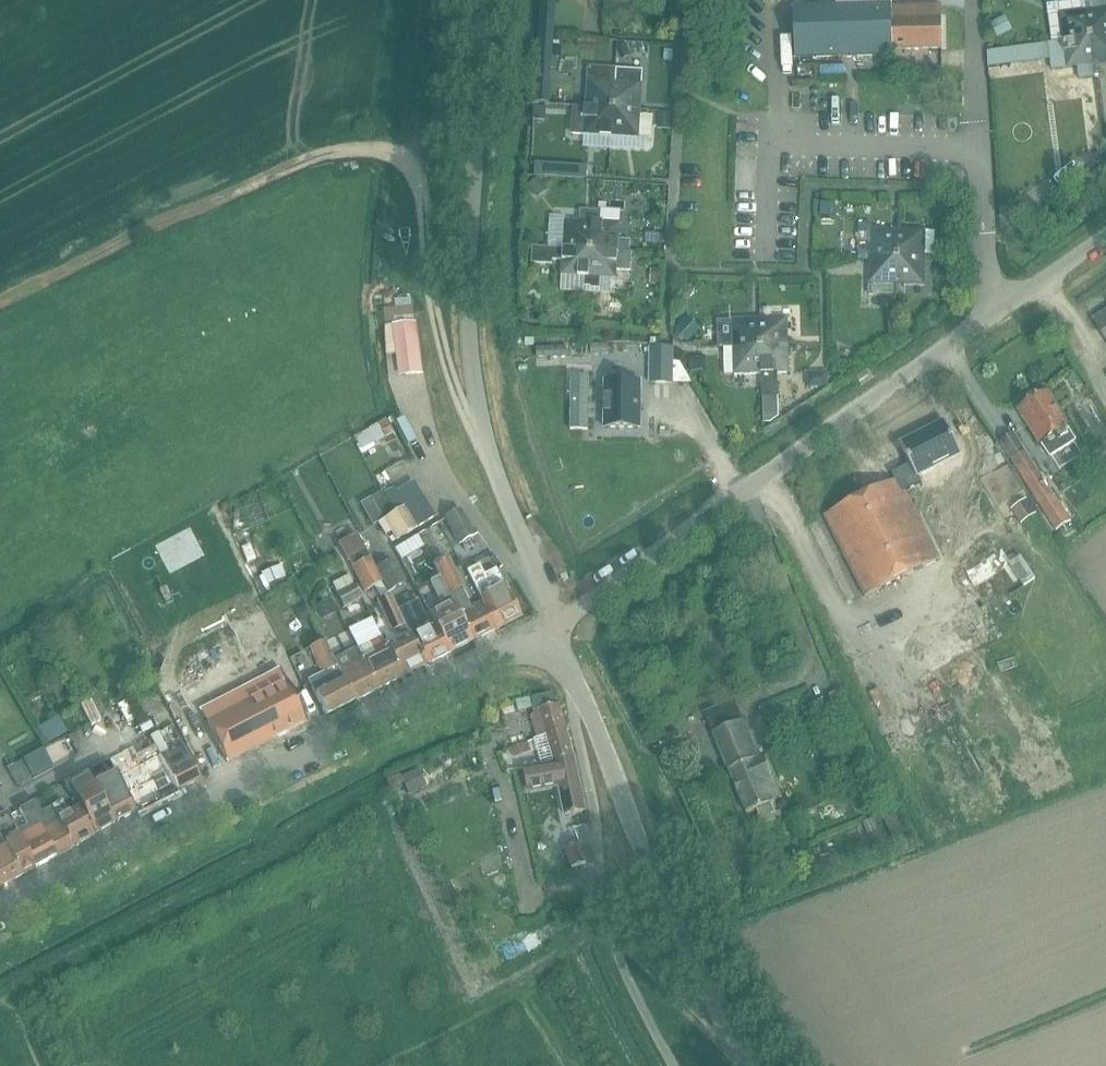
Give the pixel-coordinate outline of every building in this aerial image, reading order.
[(1085,11),(1083,0),(1080,0),(1045,5),(1050,43),(1062,41),(1088,38),(1085,11)] [(890,6),(793,9),(792,9),(794,59),(891,57),(891,51),(890,8),(890,6)] [(891,51),(940,49),(939,14),(939,7),(890,8),(891,51)] [(1085,11),(1088,38),(1105,35),(1105,8),(1092,10),(1085,11)] [(1088,38),(1092,65),(1105,63),(1105,35),(1088,38)] [(1050,43),(1045,44),(1051,86),(1070,84),(1068,68),(1092,65),(1088,38),(1062,41),(1050,43)] [(588,67),(585,107),(612,108),(614,81),(614,69),(588,67)] [(614,81),(612,108),(639,110),(641,83),(642,71),(614,69),(614,81)] [(573,106),(571,133),(610,136),(612,108),(585,107),(573,106)] [(612,108),(610,136),(638,137),(639,114),(648,114),(648,110),(639,110),(612,108)] [(562,168),(561,180),(586,181),(586,175),(587,169),(562,168)] [(630,177),(605,177),(605,209),(630,209),(630,177)] [(550,247),(588,249),(590,222),(565,220),(563,241),(551,240),(550,247)] [(618,224),(590,222),(588,249),(616,251),(628,252),(629,241),(616,240),(618,224)] [(857,257),(895,258),(896,231),(869,230),(869,225),(857,224),(857,257)] [(896,231),(895,258),(923,259),(923,231),(896,231)] [(584,286),(586,286),(588,249),(550,247),(532,246),(531,262),(551,263),(551,258),(562,259),(561,275),(584,276),(584,286)] [(614,278),(614,271),(629,272),(631,254),(616,253),(616,251),(588,249),(586,286),(591,286),(592,276),(614,278)] [(857,257),(856,261),(868,261),(868,284),(895,284),(895,258),(857,257)] [(923,259),(895,258),(895,296),(903,297),(904,285),(922,285),(923,259)] [(1105,344),(1105,311),(1091,321),(1105,344)] [(786,318),(758,319),(759,347),(787,346),(795,345),(795,341),(787,342),(786,318)] [(758,319),(732,320),(733,346),(733,347),(759,347),(758,319)] [(414,323),(394,325),(400,375),(421,372),(414,323)] [(787,346),(759,347),(760,373),(761,373),(761,397),(762,397),(777,397),(776,380),(772,380),(772,373),(788,372),(787,346)] [(590,358),(609,357),(609,347),(590,348),(590,358)] [(673,347),(650,347),(650,350),(649,377),(649,383),(672,383),(672,365),(673,347)] [(733,347),(723,348),(724,374),(760,373),(759,347),(733,347)] [(563,349),(536,349),(536,360),(563,360),(563,349)] [(588,382),(570,382),(569,429),(587,430),(588,382)] [(640,382),(604,382),(603,428),(640,428),(640,382)] [(1068,431),(1067,431),(1042,390),(1016,406),(1040,445),(1048,459),(1075,443),(1068,431)] [(908,464),(889,473),(893,480),(899,491),(902,489),(919,481),(916,476),(959,454),(943,421),(898,444),(899,445),(908,464)] [(1013,430),(998,440),(1000,443),(1055,529),(1073,518),(1057,492),(1053,494),(1037,468),(1013,430)] [(893,480),(823,515),(865,597),(938,561),(904,492),(902,489),(899,491),(893,480)] [(380,492),(370,497),(382,519),(377,522),(385,535),(390,531),(395,540),(434,516),(421,495),(392,513),(380,492)] [(1021,523),(1035,514),(1025,499),(1011,509),(1021,523)] [(474,535),(458,508),(443,517),(458,543),(474,535)] [(346,562),(365,551),(356,534),(337,544),(346,562)] [(1001,550),(966,574),(978,591),(1011,570),(1026,593),(1037,586),(1020,562),(1013,567),(1001,550)] [(364,591),(381,583),(368,558),(351,567),(364,591)] [(392,560),(375,569),(387,592),(404,583),(392,560)] [(472,641),(496,628),(481,600),(480,600),(470,606),(460,587),(462,586),(448,560),(433,568),(438,577),(451,603),(471,640),(472,641)] [(495,568),(483,574),(492,591),(479,598),(480,600),(481,600),(496,628),(500,626),(520,616),(504,585),(495,568)] [(441,608),(428,615),(433,625),(448,653),(471,640),(451,603),(438,577),(429,582),(441,608)] [(353,584),(336,594),(343,607),(360,598),(353,584)] [(380,636),(379,637),(400,677),(424,665),(409,637),(410,637),(402,623),(393,606),(393,605),(388,596),(376,602),(391,631),(396,629),(401,638),(386,646),(380,636)] [(424,665),(448,653),(433,625),(428,615),(427,613),(423,615),(416,601),(413,596),(396,605),(396,604),(393,605),(393,606),(402,623),(410,637),(409,637),(424,665)] [(356,648),(377,689),(400,677),(379,637),(357,648),(356,648)] [(325,715),(354,700),(338,671),(332,659),(323,641),(308,648),(321,673),(307,680),(325,715)] [(332,659),(338,671),(354,700),(377,689),(356,648),(332,659)] [(280,670),(200,711),(226,762),(306,721),(280,670)] [(547,735),(546,734),(566,729),(558,702),(554,703),(551,692),(531,697),(536,713),(531,717),(534,726),(537,727),(540,736),(547,735)] [(59,714),(37,725),(46,741),(67,730),(59,714)] [(733,783),(737,793),(746,814),(755,810),(759,818),(775,811),(772,803),(773,803),(764,782),(773,779),(763,755),(757,757),(742,721),(712,733),(733,783)] [(547,735),(534,739),(541,764),(553,761),(554,760),(574,756),(574,755),(573,755),(566,729),(546,734),(547,735)] [(148,737),(158,754),(177,790),(178,790),(199,779),(196,773),(197,773),(195,770),(195,771),(185,752),(182,746),(168,753),(157,732),(148,737)] [(522,732),(510,737),(513,746),(525,741),(522,732)] [(529,751),(526,742),(513,747),(516,755),(529,751)] [(32,778),(51,767),(41,749),(22,760),(32,778)] [(137,766),(141,773),(146,783),(156,801),(177,790),(158,754),(137,766)] [(585,810),(574,756),(554,760),(553,761),(553,762),(523,768),(529,793),(558,786),(564,815),(572,813),(572,814),(575,814),(575,812),(585,810)] [(95,778),(112,768),(108,760),(90,769),(95,778)] [(134,812),(156,801),(146,783),(141,773),(130,779),(125,769),(116,774),(120,784),(121,784),(134,812)] [(86,771),(63,784),(77,807),(77,808),(93,835),(113,822),(103,804),(99,795),(97,791),(92,783),(93,782),(86,771)] [(113,822),(134,812),(121,784),(120,784),(109,789),(103,777),(93,782),(92,783),(97,791),(99,795),(113,822)] [(71,847),(93,835),(77,807),(67,813),(61,801),(67,798),(60,786),(43,796),(51,810),(57,820),(71,847)] [(34,802),(32,802),(27,805),(54,856),(71,847),(57,820),(51,810),(43,796),(34,802)] [(54,856),(27,805),(18,810),(26,825),(16,830),(15,831),(18,836),(23,847),(34,867),(54,856)] [(20,875),(34,867),(23,847),(18,836),(15,831),(16,830),(6,812),(0,815),(0,838),(9,855),(8,856),(20,875)] [(20,875),(8,856),(9,855),(0,838),(0,886),(20,875)] [(579,844),(572,847),(565,849),(571,868),(586,863),(579,844)]
